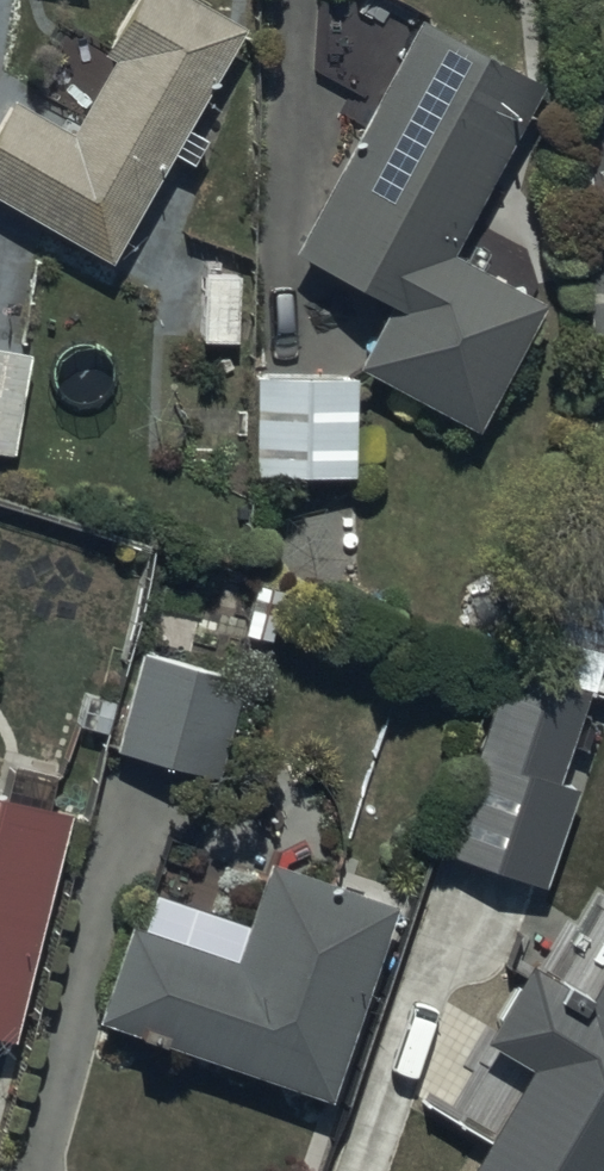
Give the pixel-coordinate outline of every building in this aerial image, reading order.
[(0,98),(0,195),(104,254),(239,19),(206,0),(120,0),(94,45),(108,53),(67,124),(4,90),(0,98)] [(534,73),(415,8),(293,242),(390,293),(354,361),(471,423),(539,293),(445,244),(534,73)] [(603,329),(603,205),(581,206),(586,329),(603,329)] [(236,268),(199,267),(198,337),(236,337),(236,268)] [(4,446),(3,452),(17,455),(34,356),(23,355),(25,347),(0,343),(0,445),(4,446)] [(351,468),(350,369),(249,367),(250,469),(351,468)] [(552,577),(524,661),(603,688),(603,596),(552,577)] [(237,671),(135,647),(109,743),(215,767),(237,671)] [(500,659),(438,845),(540,879),(573,782),(551,775),(581,685),(500,659)] [(4,1033),(64,806),(0,789),(0,1032),(4,1033)] [(125,913),(91,1011),(321,1088),(388,897),(265,853),(231,950),(125,913)] [(595,920),(603,926),(603,904),(595,920)] [(585,990),(527,956),(481,1033),(525,1059),(459,1170),(603,1170),(603,958),(585,990)]
